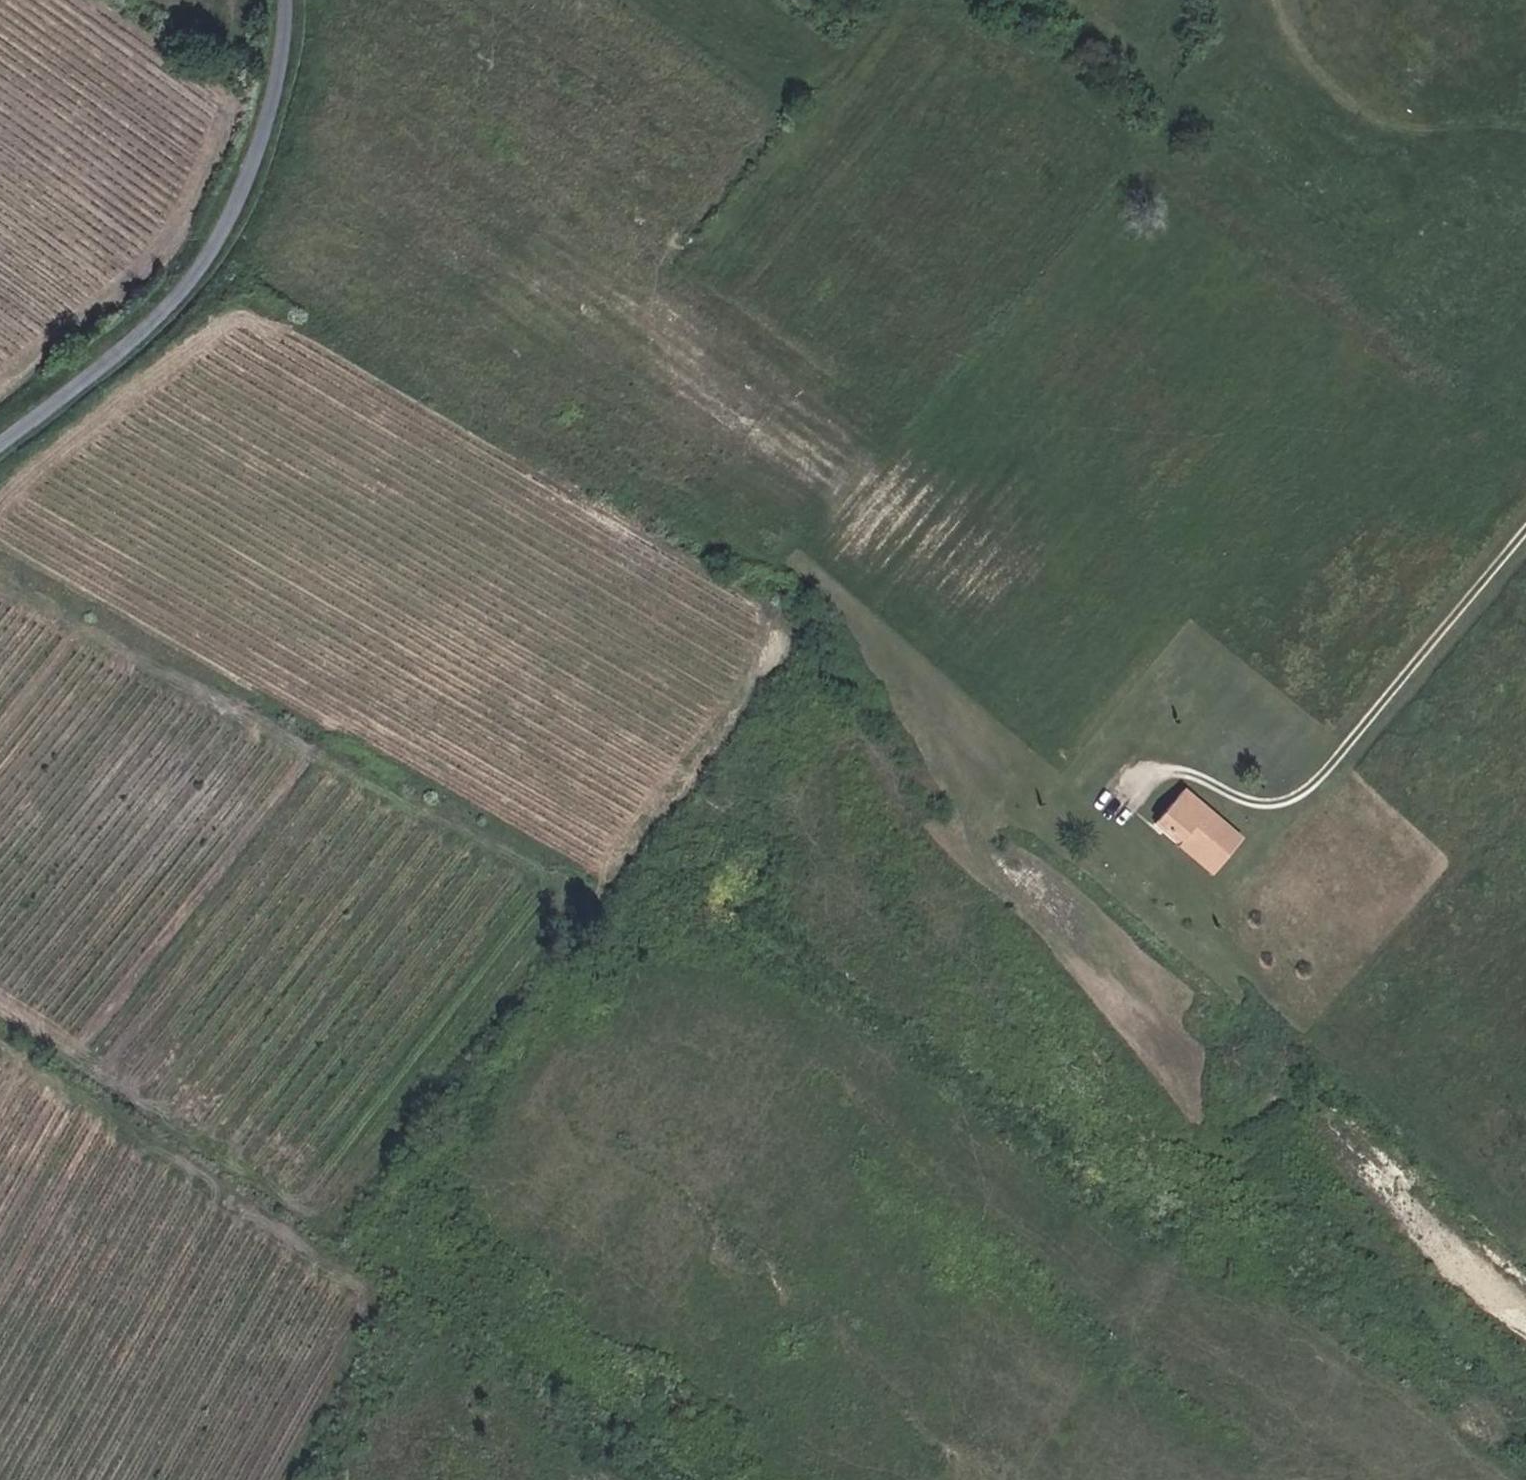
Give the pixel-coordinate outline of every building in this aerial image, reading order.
[(1199,851),(1229,815),(1184,779),(1156,817),(1199,851)] [(1229,815),(1199,851),(1208,857),(1236,819),(1229,815)]
